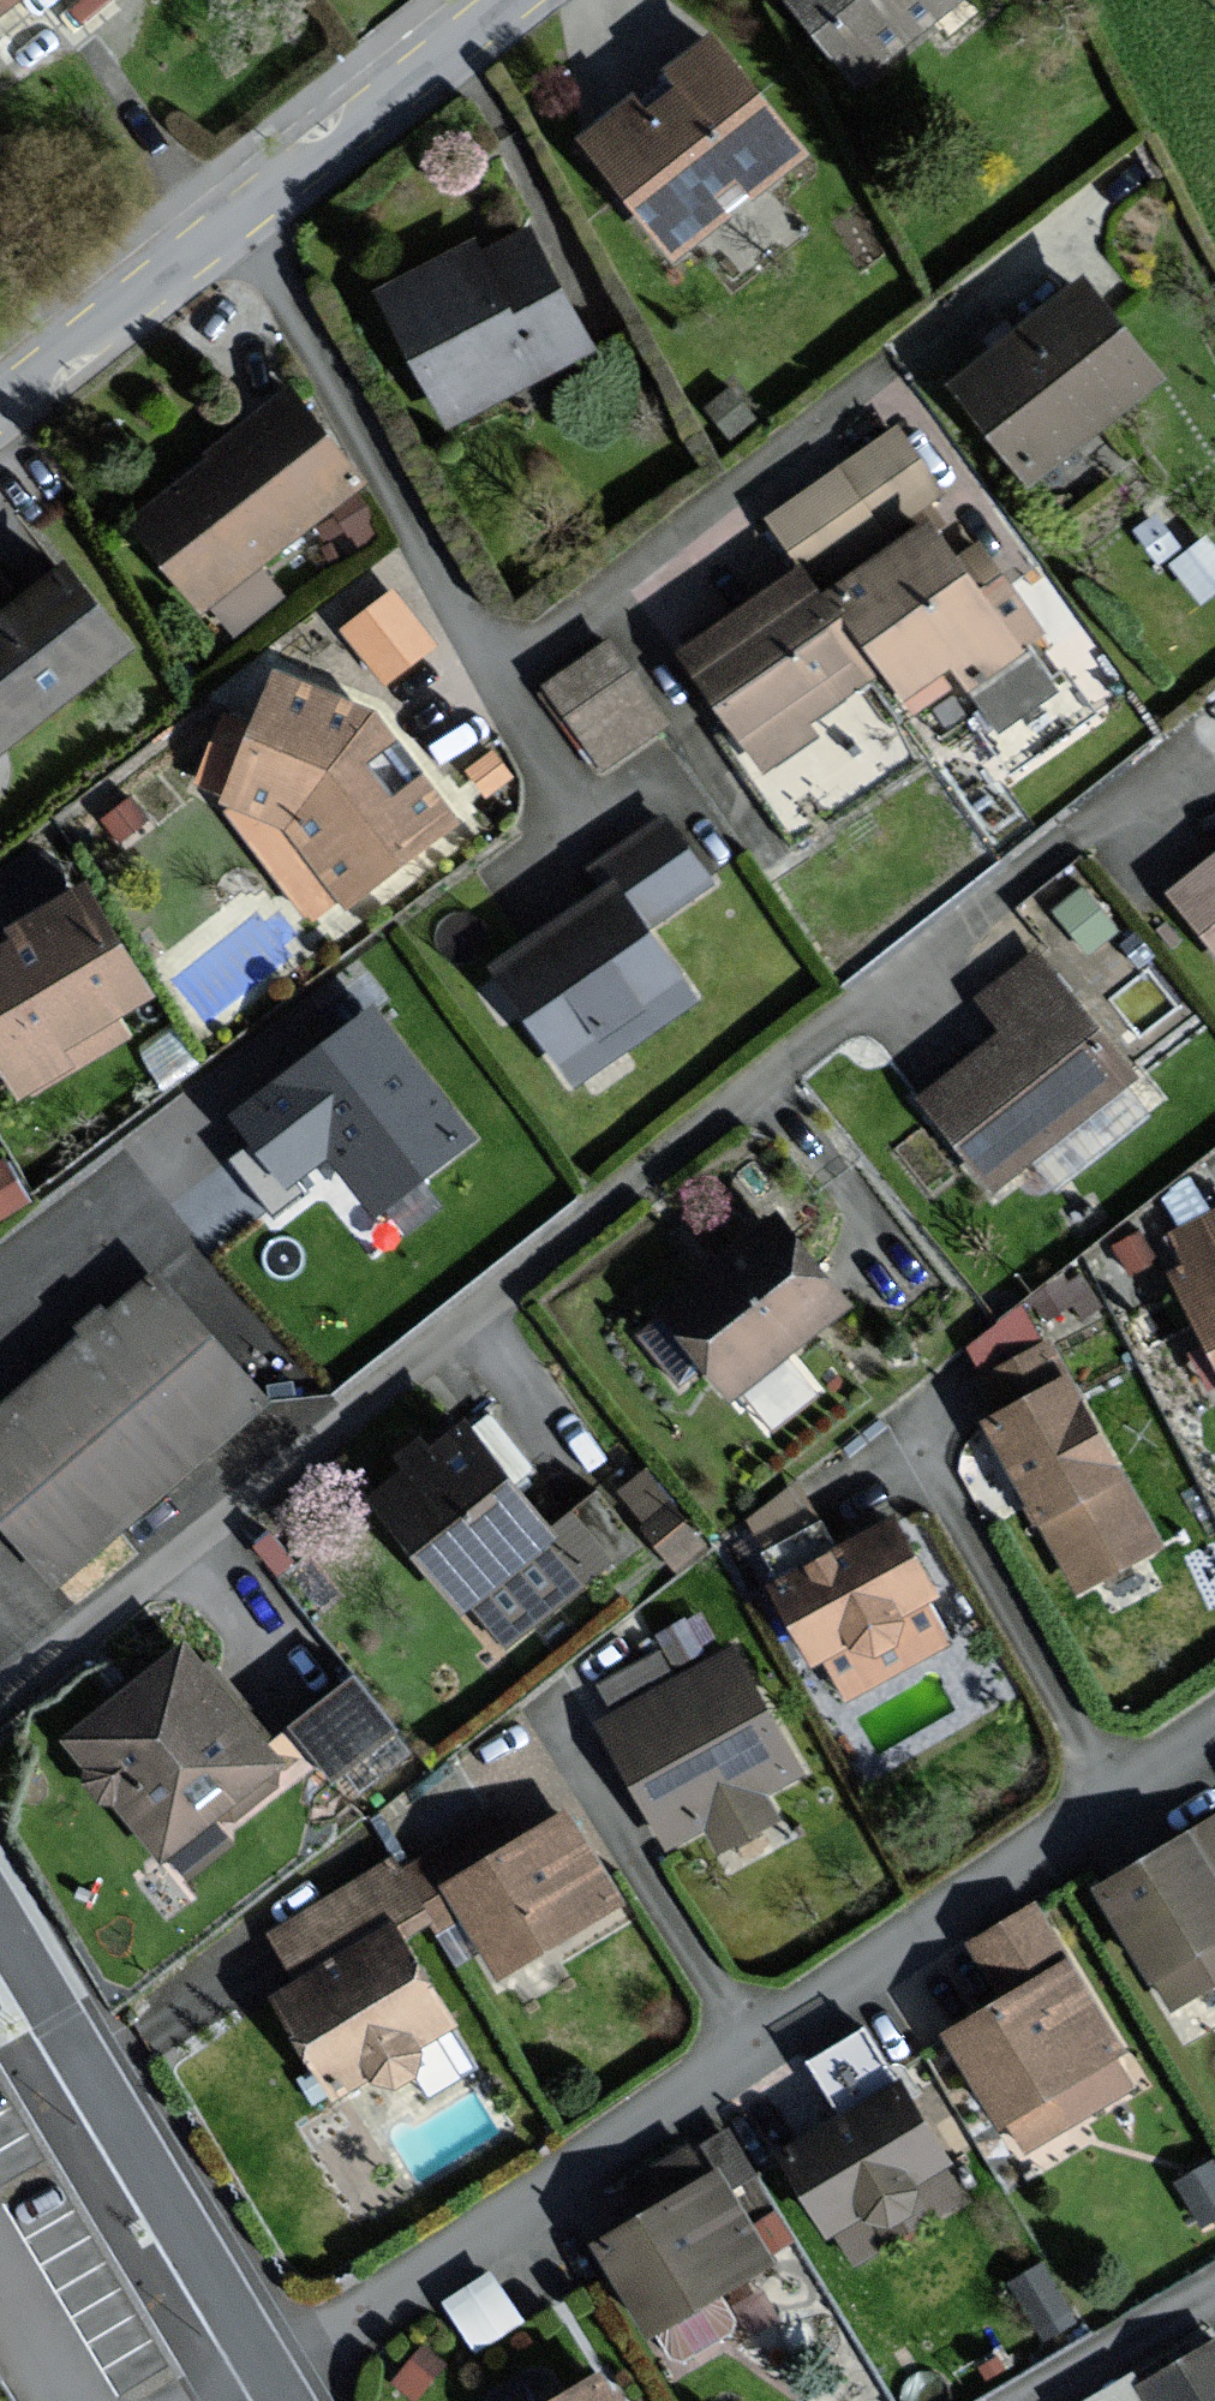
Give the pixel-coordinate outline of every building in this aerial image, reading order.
[(18,0),(0,0),(0,14),(18,0)] [(864,78),(960,0),(799,0),(864,78)] [(807,153),(717,37),(674,70),(692,92),(654,121),(637,99),(592,134),(681,250),(807,153)] [(475,246),(390,291),(458,418),(591,347),(531,233),(482,259),(475,246)] [(1163,373),(1088,280),(959,382),(1034,476),(1163,373)] [(361,480),(292,394),(137,518),(205,604),(361,480)] [(938,489),(898,432),(777,516),(818,573),(938,489)] [(1021,643),(1042,628),(1007,580),(986,595),(961,559),(933,520),(837,588),(921,705),(950,684),(942,673),(958,661),(974,683),(1025,647),(1021,643)] [(68,568),(0,621),(0,749),(131,648),(68,568)] [(805,719),(876,671),(807,569),(688,648),(767,766),(815,734),(805,719)] [(432,645),(392,592),(346,627),(386,680),(432,645)] [(666,722),(610,642),(547,686),(602,766),(666,722)] [(350,902),(458,817),(375,711),(283,671),(259,726),(229,714),(199,785),(226,797),(245,805),(236,816),(315,916),(343,893),(350,902)] [(669,817),(595,868),(611,891),(501,966),(578,1080),(697,998),(648,927),(714,882),(669,817)] [(1177,890),(1214,937),(1214,860),(1177,890)] [(93,880),(13,925),(24,944),(0,957),(0,1046),(28,1095),(134,1035),(122,1014),(158,994),(93,880)] [(1134,1074),(1037,954),(983,997),(1009,1029),(927,1094),(998,1183),(1134,1074)] [(469,1136),(372,1012),(237,1116),(288,1182),(330,1149),(376,1208),(469,1136)] [(1176,1233),(1191,1261),(1174,1270),(1214,1348),(1214,1213),(1176,1233)] [(737,1388),(845,1303),(776,1217),(669,1301),(737,1388)] [(154,1265),(0,1400),(0,1527),(55,1589),(272,1398),(154,1265)] [(1164,1543),(1051,1341),(982,1379),(1001,1413),(986,1421),(1080,1589),(1164,1543)] [(557,1532),(469,1423),(378,1495),(466,1605),(557,1532)] [(942,1595),(897,1517),(776,1585),(819,1661),(828,1656),(851,1696),(946,1642),(925,1604),(942,1595)] [(804,1771),(734,1647),(602,1721),(673,1846),(711,1825),(723,1848),(777,1817),(764,1793),(804,1771)] [(278,1764),(183,1649),(76,1736),(171,1852),(278,1764)] [(394,1730),(355,1680),(296,1725),(335,1776),(394,1730)] [(514,1844),(497,1816),(405,1871),(434,1918),(440,1928),(466,1913),(503,1974),(622,1902),(567,1812),(514,1844)] [(1103,1885),(1173,2006),(1214,1982),(1214,1820),(1103,1885)] [(404,1936),(434,1918),(405,1871),(398,1859),(275,1934),(304,1980),(279,1995),(339,2094),(379,2070),(386,2081),(424,2058),(416,2044),(455,2021),(404,1936)] [(1141,2079),(1035,1906),(973,1944),(1006,1998),(956,2028),(1028,2147),(1141,2079)] [(893,2216),(916,2201),(920,2180),(951,2162),(868,2030),(815,2063),(846,2111),(781,2152),(832,2233),(865,2213),(893,2216)] [(1212,2165),(1182,2183),(1205,2221),(1214,2216),(1214,2169),(1212,2165)] [(717,2171),(603,2242),(652,2329),(771,2260),(717,2171)] [(475,2337),(523,2311),(497,2263),(449,2289),(475,2337)] [(1073,2319),(1042,2267),(1015,2284),(1045,2335),(1073,2319)] [(1147,2388),(1156,2400),(1214,2400),(1214,2347),(1147,2388)] [(560,2400),(619,2400),(604,2375),(560,2400)]
